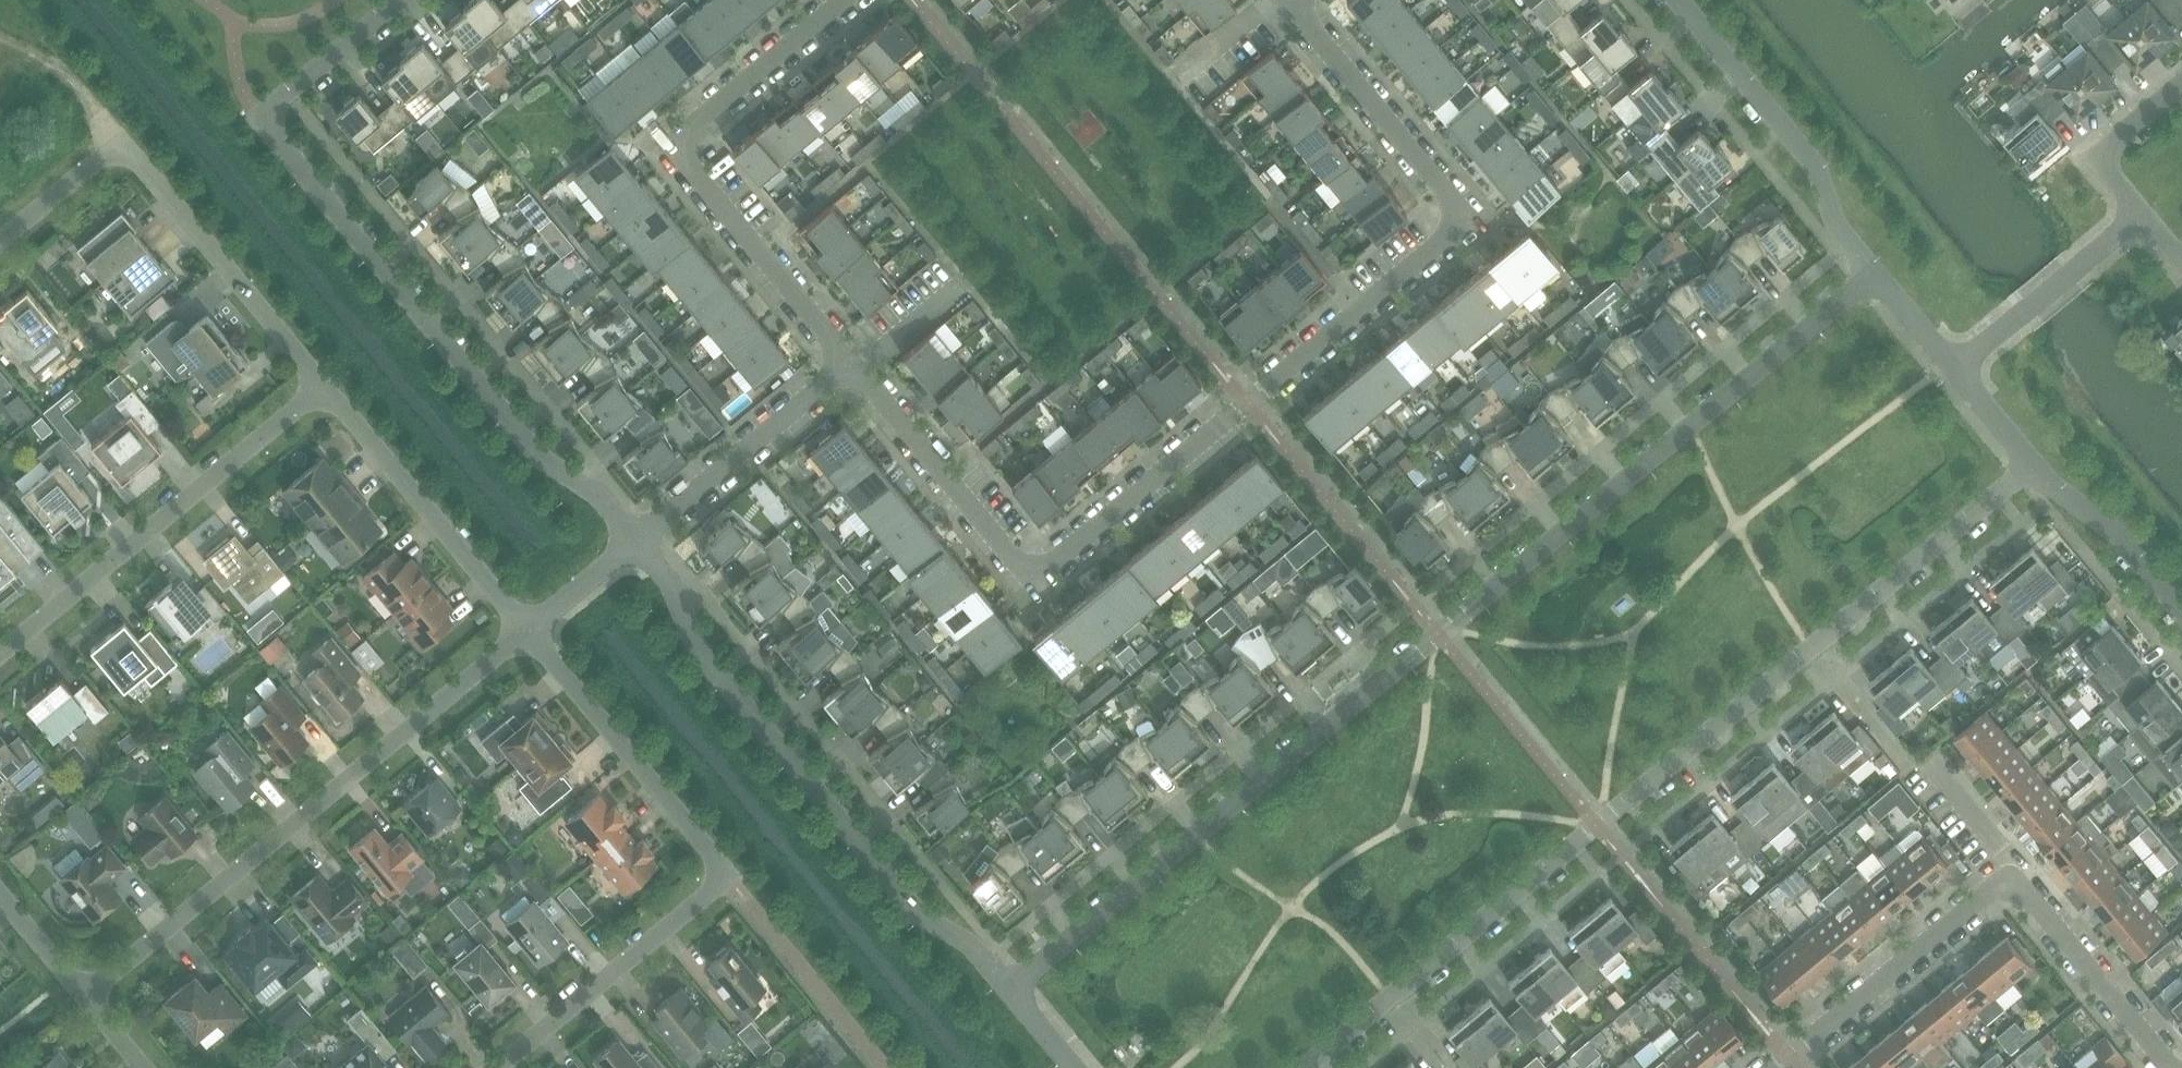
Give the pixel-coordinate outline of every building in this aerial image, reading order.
[(464,7),(498,48),(530,22),(513,2),(503,11),(494,0),(472,0),(464,7)] [(513,2),(530,22),(557,0),(516,0),(513,2)] [(667,15),(677,7),(671,0),(655,0),(667,15)] [(694,10),(721,43),(737,30),(712,0),(706,0),(694,10)] [(737,30),(753,17),(740,0),(712,0),(737,30)] [(753,17),(769,3),(767,0),(740,0),(753,17)] [(965,11),(978,0),(956,0),(965,11)] [(1031,7),(1037,15),(1051,3),(1049,0),(1039,0),(1031,7)] [(1187,12),(1202,0),(1177,0),(1187,12)] [(1187,12),(1205,33),(1236,7),(1230,0),(1202,0),(1187,12)] [(1362,19),(1384,0),(1346,0),(1362,19)] [(1377,37),(1410,9),(1402,0),(1384,0),(1362,19),(1377,37)] [(1451,5),(1461,17),(1468,10),(1460,0),(1458,0),(1451,5)] [(1553,34),(1573,17),(1565,7),(1573,0),(1535,0),(1529,5),(1553,34)] [(2129,17),(2158,52),(2159,52),(2158,50),(2177,34),(2168,24),(2178,15),(2166,0),(2147,0),(2148,1),(2129,17)] [(2178,15),(2181,12),(2181,0),(2166,0),(2178,15)] [(1121,9),(1133,24),(1140,17),(1129,3),(1121,9)] [(461,45),(450,54),(467,74),(498,48),(464,7),(463,7),(465,9),(445,26),(461,45)] [(628,7),(613,19),(619,27),(634,15),(628,7)] [(1037,15),(1031,7),(1016,19),(1023,26),(1037,15)] [(1377,37),(1392,55),(1425,28),(1410,9),(1377,37)] [(694,10),(677,23),(705,57),(721,43),(694,10)] [(1553,34),(1578,63),(1619,28),(1616,29),(1601,11),(1582,27),(1573,17),(1553,34)] [(895,15),(874,33),(900,64),(921,47),(895,15)] [(1140,17),(1133,24),(1145,38),(1152,32),(1140,17)] [(2106,27),(2095,36),(2118,65),(2129,56),(2138,67),(2157,51),(2158,52),(2129,17),(2111,32),(2106,27)] [(586,19),(552,40),(560,54),(578,43),(576,40),(593,30),(586,19)] [(619,27),(613,19),(598,31),(604,39),(619,27)] [(1471,29),(1480,40),(1487,33),(1478,22),(1471,29)] [(677,23),(659,38),(687,72),(705,57),(677,23)] [(990,41),(996,49),(1011,36),(1005,28),(990,41)] [(1392,55),(1407,73),(1440,46),(1425,28),(1392,55)] [(1578,63),(1602,92),(1622,75),(1613,65),(1635,47),(1619,28),(1578,63)] [(874,33),(854,49),(880,81),(900,64),(874,33)] [(1487,33),(1480,40),(1489,51),(1497,45),(1487,33)] [(2088,51),(2070,66),(2099,101),(2098,100),(2117,84),(2109,73),(2118,65),(2095,36),(2084,45),(2088,51)] [(591,37),(576,49),(583,57),(597,45),(591,37)] [(659,38),(641,54),(669,87),(687,72),(659,38)] [(1535,70),(1546,64),(1533,39),(1522,45),(1535,70)] [(422,41),(401,59),(436,100),(467,74),(450,54),(440,63),(422,41)] [(547,42),(535,52),(543,61),(554,51),(547,42)] [(1154,50),(1167,65),(1174,58),(1162,43),(1154,50)] [(1407,73),(1420,89),(1453,62),(1440,46),(1407,73)] [(583,57),(576,49),(562,61),(568,69),(583,57)] [(854,49),(834,66),(860,97),(880,81),(854,49)] [(1502,57),(1512,68),(1519,62),(1510,50),(1502,57)] [(1241,77),(1258,98),(1289,72),(1272,51),(1241,77)] [(641,54),(623,69),(651,102),(669,87),(641,54)] [(2045,77),(2035,85),(2059,114),(2069,106),(2078,117),(2097,101),(2098,102),(2099,101),(2070,66),(2060,55),(2040,71),(2045,77)] [(398,97),(387,106),(404,126),(436,100),(401,59),(400,59),(402,61),(382,78),(398,97)] [(1420,89),(1433,105),(1467,78),(1453,62),(1420,89)] [(1519,62),(1512,68),(1524,82),(1531,76),(1519,62)] [(834,66),(814,83),(840,114),(860,97),(834,66)] [(623,69),(605,84),(632,117),(651,102),(623,69)] [(1602,92),(1626,121),(1668,87),(1667,86),(1665,88),(1649,70),(1630,86),(1622,75),(1602,92)] [(1258,98),(1274,118),(1306,92),(1289,72),(1258,98)] [(946,77),(931,89),(938,97),(953,85),(946,77)] [(1433,105),(1447,121),(1480,94),(1467,78),(1433,105)] [(814,83),(794,99),(820,131),(840,114),(814,83)] [(632,117),(605,84),(586,99),(614,132),(632,117)] [(2059,114),(2035,85),(2023,95),(2037,112),(2005,138),(2019,155),(2022,153),(2025,157),(2022,159),(2030,168),(2039,160),(2037,158),(2040,155),(2042,157),(2063,140),(2048,123),(2059,114)] [(1626,121),(1650,151),(1670,134),(1662,124),(1683,106),(1668,87),(1626,121)] [(1526,96),(1538,110),(1546,104),(1534,89),(1526,96)] [(1274,118),(1291,138),(1323,112),(1306,92),(1274,118)] [(404,126),(387,106),(377,115),(359,93),(335,113),(357,139),(361,135),(374,151),(404,126)] [(1447,121),(1463,140),(1496,113),(1480,94),(1447,121)] [(794,99),(774,116),(800,147),(820,131),(794,99)] [(920,99),(905,111),(912,119),(926,107),(920,99)] [(1203,108),(1215,123),(1223,117),(1210,102),(1203,108)] [(1546,104),(1538,110),(1550,125),(1558,119),(1546,104)] [(912,119),(905,111),(891,123),(897,130),(912,119)] [(1291,138),(1308,158),(1339,132),(1323,112),(1291,138)] [(1463,140),(1478,160),(1512,132),(1496,113),(1463,140)] [(1576,129),(1583,124),(1575,115),(1569,120),(1576,129)] [(774,116),(754,133),(780,164),(800,147),(774,116)] [(400,145),(418,136),(413,126),(395,136),(400,145)] [(1558,134),(1570,149),(1577,142),(1565,128),(1558,134)] [(1650,151),(1674,180),(1716,145),(1715,145),(1713,146),(1698,128),(1679,144),(1670,134),(1650,151)] [(436,137),(429,129),(417,138),(424,147),(434,159),(445,149),(436,137)] [(1225,135),(1237,149),(1244,143),(1232,129),(1225,135)] [(879,132),(865,144),(871,152),(886,140),(879,132)] [(1308,158),(1325,178),(1356,152),(1339,132),(1308,158)] [(1478,160),(1494,179),(1527,151),(1512,132),(1478,160)] [(780,164),(754,133),(733,150),(759,181),(780,164)] [(1577,142),(1570,149),(1582,163),(1589,157),(1577,142)] [(1244,143),(1237,149),(1248,164),(1256,157),(1244,143)] [(871,152),(865,144),(851,156),(857,164),(871,152)] [(1716,145),(1674,180),(1699,209),(1726,187),(1725,186),(1718,192),(1710,182),(1732,164),(1716,145)] [(577,174),(592,193),(626,165),(610,147),(577,174)] [(1494,179),(1510,198),(1543,171),(1527,151),(1494,179)] [(1325,178),(1341,198),(1373,172),(1356,152),(1325,178)] [(1650,159),(1636,165),(1642,179),(1657,173),(1650,159)] [(443,202),(450,210),(472,191),(442,168),(440,169),(437,165),(415,183),(419,187),(406,198),(421,215),(438,201),(437,200),(440,198),(442,200),(442,201),(443,202)] [(592,193),(607,211),(643,182),(642,181),(640,183),(626,165),(592,193)] [(839,166),(825,178),(831,185),(845,173),(839,166)] [(1258,175),(1270,189),(1278,183),(1266,169),(1258,175)] [(1543,171),(1510,198),(1526,217),(1534,211),(1535,211),(1560,191),(1543,171)] [(1341,198),(1358,218),(1389,193),(1373,172),(1341,198)] [(391,173),(377,185),(385,195),(399,183),(391,173)] [(869,173),(861,180),(874,195),(881,188),(869,173)] [(831,185),(825,178),(810,189),(817,197),(831,185)] [(607,211),(622,229),(658,200),(643,182),(607,211)] [(1278,183),(1270,189),(1282,204),(1289,197),(1278,183)] [(439,237),(453,254),(488,224),(472,191),(450,210),(456,217),(456,218),(457,219),(459,221),(456,224),(456,223),(439,237)] [(1389,193),(1358,218),(1375,239),(1407,213),(1389,193)] [(799,199),(784,212),(790,219),(805,207),(799,199)] [(549,206),(560,219),(568,213),(557,200),(549,206)] [(622,229),(637,248),(673,218),(658,200),(622,229)] [(883,206),(895,221),(903,214),(891,200),(883,206)] [(799,231),(817,251),(848,225),(831,205),(799,231)] [(1291,216),(1303,230),(1311,223),(1299,209),(1291,216)] [(77,249),(104,282),(147,247),(134,232),(137,229),(122,211),(77,249)] [(1269,211),(1254,223),(1260,231),(1275,219),(1269,211)] [(568,213),(560,219),(572,233),(579,227),(568,213)] [(903,214),(895,221),(907,235),(914,229),(903,214)] [(1767,221),(1737,237),(1755,259),(1763,252),(1763,253),(1764,252),(1764,251),(1766,249),(1770,254),(1782,268),(1802,251),(1792,239),(1795,236),(1778,215),(1768,223),(1767,221)] [(637,248),(652,266),(688,236),(673,218),(637,248)] [(1311,223),(1303,230),(1315,244),(1323,238),(1311,223)] [(489,257),(496,265),(518,247),(488,224),(453,254),(467,270),(483,256),(486,253),(488,256),(489,257)] [(817,251),(833,272),(865,246),(848,225),(817,251)] [(1675,254),(1703,245),(1697,225),(1668,234),(1675,254)] [(1242,233),(1228,245),(1234,253),(1248,241),(1242,233)] [(1527,233),(1509,249),(1536,282),(1555,267),(1527,233)] [(579,242),(590,256),(598,250),(587,236),(579,242)] [(655,265),(667,280),(701,253),(688,236),(652,266),(653,266),(655,265)] [(1718,265),(1712,270),(1739,303),(1760,287),(1748,272),(1747,273),(1743,268),(1746,266),(1746,267),(1747,266),(1747,265),(1755,259),(1737,237),(1715,263),(1718,265)] [(916,247),(929,262),(937,255),(924,240),(916,247)] [(1234,253),(1228,245),(1213,257),(1220,264),(1234,253)] [(833,272),(850,292),(881,266),(865,246),(833,272)] [(147,247),(104,282),(132,315),(177,278),(162,260),(159,262),(147,247)] [(485,292),(499,309),(534,280),(518,247),(496,265),(502,273),(503,274),(505,276),(502,279),(502,278),(485,292)] [(1300,249),(1279,266),(1305,297),(1326,280),(1300,249)] [(1333,249),(1325,256),(1337,271),(1345,264),(1333,249)] [(1490,261),(1489,262),(1518,297),(1536,282),(1509,249),(1491,263),(1490,261)] [(598,250),(590,256),(602,269),(609,263),(598,250)] [(667,280),(681,296),(714,269),(701,253),(667,280)] [(1489,262),(1471,277),(1500,312),(1518,297),(1489,262)] [(881,266),(850,292),(867,313),(899,287),(881,266)] [(1187,279),(1193,287),(1208,274),(1202,266),(1187,279)] [(1279,266),(1259,283),(1285,314),(1305,297),(1279,266)] [(681,296),(694,313),(728,285),(714,269),(681,296)] [(1704,272),(1674,288),(1692,311),(1700,304),(1701,304),(1702,304),(1702,303),(1704,301),(1708,305),(1707,306),(1719,320),(1739,303),(1712,270),(1706,275),(1704,272)] [(604,283),(615,296),(623,290),(612,276),(604,283)] [(1471,277),(1453,292),(1482,327),(1500,312),(1471,277)] [(1629,278),(1615,285),(1622,299),(1636,293),(1629,278)] [(535,312),(541,320),(563,302),(534,280),(499,309),(512,326),(529,312),(529,311),(532,309),(534,311),(534,312),(535,313),(535,312)] [(1259,283),(1239,299),(1265,331),(1285,314),(1259,283)] [(694,313),(709,331),(743,303),(728,285),(694,313)] [(1655,317),(1649,322),(1677,355),(1697,338),(1685,324),(1685,325),(1681,320),(1683,318),(1684,319),(1685,317),(1684,317),(1692,311),(1674,288),(1653,315),(1655,317)] [(22,360),(23,359),(33,358),(49,345),(52,335),(53,335),(54,334),(51,331),(57,327),(58,326),(27,289),(13,301),(16,304),(4,314),(5,315),(0,319),(0,333),(22,360)] [(623,290),(615,296),(625,308),(633,302),(623,290)] [(1453,292),(1435,307),(1464,342),(1482,327),(1453,292)] [(1570,295),(1557,306),(1563,314),(1576,303),(1570,295)] [(973,299),(965,305),(977,320),(985,314),(973,299)] [(1265,331),(1239,299),(1218,317),(1244,348),(1265,331)] [(531,348),(544,365),(580,335),(563,302),(541,320),(548,328),(548,329),(549,330),(549,329),(551,332),(548,334),(547,334),(531,348)] [(709,331),(724,349),(758,321),(743,303),(709,331)] [(637,312),(647,324),(654,318),(645,306),(637,312)] [(1563,314),(1557,306),(1543,318),(1549,325),(1563,314)] [(1152,325),(1168,316),(1163,307),(1147,316),(1152,325)] [(1435,307),(1418,320),(1446,354),(1462,341),(1463,343),(1464,342),(1435,307)] [(1626,333),(1612,340),(1630,362),(1638,356),(1639,355),(1642,353),(1645,357),(1645,358),(1657,372),(1677,355),(1649,322),(1641,312),(1621,323),(1626,333)] [(178,380),(194,366),(227,339),(207,314),(184,334),(173,320),(146,343),(178,380)] [(1128,327),(1134,335),(1149,322),(1143,315),(1128,327)] [(654,318),(647,324),(657,336),(664,330),(654,318)] [(2179,322),(2181,324),(2177,327),(2175,325),(2166,332),(2174,342),(2176,340),(2179,343),(2177,345),(2181,352),(2181,319),(2179,322)] [(1418,320),(1402,334),(1430,367),(1446,354),(1418,320)] [(724,349),(739,367),(773,339),(758,321),(724,349)] [(987,332),(999,346),(1006,340),(995,325),(987,332)] [(1534,325),(1520,336),(1527,344),(1540,333),(1534,325)] [(1576,361),(1587,374),(1614,407),(1635,390),(1623,376),(1622,376),(1618,372),(1621,370),(1622,369),(1630,362),(1612,340),(1602,329),(1576,361)] [(903,356),(920,377),(952,351),(935,330),(903,356)] [(1402,334),(1386,347),(1414,381),(1430,367),(1402,334)] [(581,368),(587,376),(609,358),(580,335),(544,365),(558,381),(575,367),(578,364),(580,367),(579,367),(580,368),(581,368)] [(1527,344),(1520,336),(1507,348),(1513,355),(1527,344)] [(1116,337),(1102,349),(1108,356),(1123,345),(1116,337)] [(227,339),(194,366),(214,389),(197,404),(205,414),(232,392),(224,383),(248,363),(227,339)] [(664,345),(675,359),(683,352),(672,339),(664,345)] [(773,339),(739,367),(755,386),(788,358),(773,339)] [(1006,340),(999,346),(1010,360),(1018,354),(1006,340)] [(1386,347),(1370,360),(1398,394),(1414,381),(1386,347)] [(1522,357),(1528,365),(1540,355),(1534,348),(1522,357)] [(1108,356),(1102,349),(1088,360),(1094,368),(1108,356)] [(920,377),(937,397),(969,371),(952,351),(920,377)] [(683,352),(675,359),(687,372),(694,366),(683,352)] [(1174,353),(1154,370),(1180,401),(1200,384),(1174,353)] [(576,403),(590,420),(626,390),(609,358),(587,376),(594,384),(594,385),(595,385),(597,387),(594,390),(593,389),(576,403)] [(1370,360),(1354,374),(1382,407),(1398,394),(1370,360)] [(1502,360),(1488,371),(1495,379),(1508,368),(1502,360)] [(1028,366),(1020,372),(1033,387),(1040,381),(1028,366)] [(1076,370),(1062,382),(1068,390),(1082,378),(1076,370)] [(1154,370),(1134,387),(1159,418),(1180,401),(1154,370)] [(13,386),(0,371),(0,397),(13,386)] [(937,397),(954,417),(985,391),(969,371),(937,397)] [(1495,379),(1488,371),(1476,381),(1483,389),(1495,379)] [(1354,374),(1338,387),(1366,421),(1382,407),(1354,374)] [(1579,376),(1549,392),(1568,414),(1576,407),(1576,408),(1577,407),(1577,406),(1579,404),(1583,409),(1582,409),(1594,424),(1614,407),(1587,374),(1581,378),(1579,376)] [(694,381),(705,395),(713,389),(702,375),(694,381)] [(1068,390),(1062,382),(1047,394),(1054,401),(1068,390)] [(1464,383),(1452,393),(1458,401),(1470,391),(1464,383)] [(1134,387),(1113,403),(1139,435),(1159,418),(1134,387)] [(1338,387),(1322,400),(1349,434),(1366,421),(1338,387)] [(127,416),(92,445),(122,482),(158,453),(159,455),(163,451),(158,445),(147,433),(161,422),(133,389),(116,403),(127,416)] [(713,389),(705,395),(717,408),(724,402),(713,389)] [(627,423),(633,431),(655,413),(626,390),(590,420),(604,437),(621,423),(621,422),(624,420),(626,422),(625,423),(626,424),(627,423)] [(985,391),(954,417),(971,438),(1002,412),(985,391)] [(1530,420),(1524,425),(1552,459),(1572,442),(1560,428),(1556,424),(1558,422),(1559,422),(1560,421),(1568,414),(1549,392),(1528,419),(1530,420)] [(1458,401),(1452,393),(1440,403),(1446,410),(1458,401)] [(1349,434),(1322,400),(1303,416),(1331,449),(1349,434)] [(1036,403),(1021,415),(1028,423),(1042,411),(1036,403)] [(1113,403),(1093,420),(1119,451),(1139,435),(1113,403)] [(1432,410),(1420,420),(1426,427),(1438,417),(1432,410)] [(1552,459),(1524,425),(1511,410),(1493,424),(1496,428),(1483,439),(1487,444),(1505,466),(1513,459),(1514,459),(1514,458),(1517,456),(1520,460),(1520,461),(1532,475),(1552,459)] [(655,413),(633,431),(640,439),(639,439),(640,441),(641,440),(643,443),(640,445),(639,445),(622,459),(637,476),(649,466),(652,470),(674,452),(671,448),(673,446),(655,413)] [(1028,423),(1021,415),(1007,427),(1014,435),(1028,423)] [(1093,420),(1073,437),(1099,468),(1119,451),(1093,420)] [(1426,427),(1420,420),(1408,430),(1414,437),(1426,427)] [(810,453),(826,472),(859,444),(844,425),(810,453)] [(90,470),(62,436),(38,455),(49,469),(21,493),(53,532),(72,516),(76,521),(86,512),(82,507),(92,500),(77,481),(90,470)] [(995,437),(980,449),(987,457),(1002,445),(995,437)] [(1073,437),(1053,453),(1079,485),(1099,468),(1073,437)] [(1399,437),(1387,447),(1394,454),(1406,444),(1399,437)] [(1425,442),(1415,453),(1426,462),(1435,451),(1425,442)] [(826,472),(841,490),(874,462),(859,444),(826,472)] [(1505,466),(1487,444),(1477,456),(1471,451),(1459,466),(1468,472),(1462,477),(1489,510),(1510,494),(1498,479),(1497,480),(1493,475),(1496,473),(1496,474),(1497,473),(1497,472),(1505,466)] [(1394,454),(1387,447),(1376,456),(1382,464),(1394,454)] [(1053,453),(1033,470),(1059,501),(1079,485),(1053,453)] [(1256,455),(1237,470),(1265,504),(1284,488),(1256,455)] [(284,489),(312,523),(352,490),(342,478),(340,480),(322,458),(284,489)] [(1371,460),(1358,471),(1364,479),(1378,467),(1371,460)] [(767,469),(775,478),(784,470),(776,461),(767,469)] [(841,490),(856,508),(889,480),(874,462),(841,490)] [(1059,501),(1033,470),(1012,487),(1038,519),(1059,501)] [(1237,470),(1221,484),(1249,517),(1265,504),(1237,470)] [(1489,510),(1462,477),(1456,482),(1455,479),(1424,495),(1443,517),(1450,511),(1451,511),(1452,510),(1454,508),(1458,512),(1457,513),(1469,527),(1489,510)] [(781,486),(792,500),(800,493),(789,480),(781,486)] [(856,508),(871,526),(904,498),(889,480),(856,508)] [(1221,484),(1205,497),(1233,530),(1249,517),(1221,484)] [(1400,492),(1384,513),(1398,530),(1396,532),(1413,553),(1416,550),(1426,563),(1447,545),(1435,531),(1431,527),(1433,525),(1434,525),(1435,524),(1443,517),(1424,495),(1415,485),(1405,496),(1400,492)] [(352,490),(312,523),(343,561),(381,529),(360,504),(362,502),(352,490)] [(800,493),(792,500),(803,513),(811,507),(800,493)] [(6,579),(3,576),(10,569),(16,574),(17,572),(14,571),(16,569),(16,570),(44,547),(0,494),(0,583),(6,579)] [(1205,497),(1189,510),(1217,544),(1233,530),(1205,497)] [(871,526),(884,542),(918,514),(904,498),(871,526)] [(1298,511),(1311,521),(1318,510),(1305,500),(1298,511)] [(1189,510),(1173,524),(1201,557),(1217,544),(1189,510)] [(884,542),(898,558),(931,531),(918,514),(884,542)] [(811,522),(822,536),(830,530),(818,516),(811,522)] [(735,555),(742,563),(764,545),(734,521),(733,523),(729,519),(708,537),(711,541),(699,551),(713,568),(730,554),(729,553),(732,551),(734,553),(734,554),(735,555)] [(1286,530),(1293,538),(1306,526),(1300,519),(1286,530)] [(1173,524),(1157,537),(1185,571),(1201,557),(1173,524)] [(830,530),(822,536),(833,549),(841,543),(830,530)] [(909,575),(909,576),(944,547),(931,531),(898,558),(910,574),(909,575)] [(779,533),(764,545),(742,563),(749,571),(748,571),(749,572),(750,572),(752,574),(749,577),(748,576),(731,590),(745,607),(795,566),(785,549),(789,546),(779,533)] [(1282,533),(1270,543),(1277,551),(1289,541),(1282,533)] [(230,581),(248,603),(284,573),(287,577),(288,576),(263,546),(262,547),(252,556),(235,536),(230,539),(228,536),(206,554),(209,557),(205,561),(225,585),(230,581)] [(1157,537),(1140,550),(1168,584),(1185,571),(1157,537)] [(1277,551),(1270,543),(1259,553),(1265,561),(1277,551)] [(909,576),(924,594),(960,565),(944,547),(909,576)] [(2033,547),(2012,564),(2039,596),(2047,606),(2066,590),(2069,593),(2079,584),(2062,562),(2052,570),(2033,547)] [(1140,550),(1124,564),(1153,597),(1168,584),(1140,550)] [(377,588),(397,612),(430,584),(410,559),(403,565),(393,552),(363,577),(375,590),(377,588)] [(841,558),(851,570),(858,564),(848,552),(841,558)] [(1283,579),(1293,568),(1282,558),(1272,569),(1283,579)] [(1250,560),(1238,570),(1244,578),(1256,568),(1250,560)] [(858,564),(851,570),(860,582),(868,576),(858,564)] [(1124,564),(1106,579),(1135,614),(1154,598),(1153,597),(1124,564)] [(2039,596),(2012,564),(1991,582),(2011,605),(2001,613),(2019,634),(2029,625),(2019,613),(2039,596)] [(924,594),(939,612),(975,583),(960,565),(924,594)] [(809,578),(795,566),(745,607),(759,624),(776,609),(775,609),(778,606),(780,609),(781,610),(788,618),(810,600),(799,592),(809,578)] [(1343,572),(1312,588),(1331,610),(1339,603),(1339,604),(1340,603),(1340,602),(1342,600),(1346,605),(1345,605),(1357,620),(1378,602),(1368,590),(1371,588),(1354,566),(1344,575),(1343,572)] [(1267,586),(1277,577),(1269,567),(1259,575),(1267,586)] [(1244,578),(1238,570),(1226,580),(1232,588),(1244,578)] [(176,639),(181,635),(180,635),(208,612),(215,621),(227,611),(204,584),(194,593),(179,576),(147,603),(173,634),(173,635),(176,639)] [(1106,579),(1088,594),(1117,629),(1135,614),(1106,579)] [(939,612),(954,630),(990,601),(975,583),(939,612)] [(430,584),(397,612),(416,635),(414,637),(422,647),(451,623),(444,614),(451,608),(430,584)] [(1218,587),(1206,597),(1212,604),(1224,594),(1218,587)] [(1293,616),(1287,621),(1315,655),(1335,638),(1323,624),(1319,620),(1322,618),(1323,617),(1331,610),(1312,588),(1291,615),(1293,616)] [(862,595),(873,607),(880,601),(870,589),(862,595)] [(777,645),(791,662),(840,621),(827,606),(832,602),(822,590),(810,600),(788,618),(795,626),(794,626),(795,627),(798,630),(794,632),(794,631),(777,645)] [(1088,594),(1070,609),(1099,644),(1117,629),(1088,594)] [(1212,604),(1206,597),(1194,607),(1200,614),(1212,604)] [(1972,597),(1952,614),(1978,646),(1979,645),(1989,658),(2008,642),(2008,643),(2010,642),(2019,634),(2001,613),(1992,621),(1972,597)] [(880,601),(873,607),(883,620),(891,614),(880,601)] [(954,630),(969,648),(1003,621),(988,603),(990,602),(990,601),(954,630)] [(1216,625),(1229,614),(1222,605),(1206,618),(1213,627),(1216,625)] [(1071,611),(1053,625),(1081,659),(1099,644),(1070,609),(1069,609),(1071,611)] [(362,638),(379,630),(369,610),(353,618),(362,638)] [(1978,646),(1952,614),(1931,632),(1950,655),(1940,663),(1958,684),(1963,690),(1973,682),(1968,676),(1969,675),(1958,663),(1978,646)] [(896,625),(907,639),(915,633),(903,619),(896,625)] [(1190,619),(1178,628),(1184,636),(1196,626),(1190,619)] [(259,642),(270,633),(259,620),(249,629),(259,642)] [(827,665),(834,673),(856,655),(848,649),(856,640),(840,621),(791,662),(805,679),(822,665),(821,664),(824,662),(826,664),(826,665),(827,666),(827,665)] [(1003,621),(969,648),(985,667),(1018,639),(1003,621)] [(1260,622),(1243,630),(1250,639),(1250,640),(1268,662),(1276,655),(1278,655),(1277,654),(1280,652),(1283,656),(1283,657),(1295,671),(1315,655),(1287,621),(1281,626),(1280,624),(1266,631),(1260,622)] [(125,622),(111,633),(91,649),(104,665),(101,667),(109,676),(111,674),(124,690),(143,674),(151,684),(178,662),(150,629),(138,638),(125,622)] [(2103,633),(2095,624),(2064,649),(2087,676),(2128,643),(2112,624),(2111,625),(2112,626),(2103,633)] [(1081,659),(1053,625),(1034,641),(1062,674),(1081,659)] [(295,626),(282,638),(292,650),(306,638),(295,626)] [(1184,636),(1178,628),(1164,640),(1171,647),(1184,636)] [(1231,668),(1225,673),(1253,706),(1273,690),(1261,675),(1260,676),(1257,671),(1259,669),(1260,670),(1261,669),(1260,668),(1268,662),(1250,640),(1250,639),(1243,630),(1231,647),(1239,654),(1229,666),(1231,668)] [(915,633),(907,639),(918,652),(926,646),(915,633)] [(2019,634),(2010,642),(2017,650),(2026,643),(2019,634)] [(890,635),(876,643),(884,656),(898,647),(890,635)] [(325,702),(338,717),(362,697),(342,671),(352,663),(331,638),(312,653),(321,665),(305,678),(315,690),(315,696),(319,701),(325,702)] [(1151,642),(1137,653),(1144,661),(1157,650),(1151,642)] [(2143,661),(2128,643),(2087,676),(2109,704),(2140,678),(2132,669),(2141,661),(2142,662),(2143,661)] [(1891,664),(1918,696),(1928,709),(1958,684),(1940,663),(1931,670),(1912,647),(1891,664)] [(1144,661),(1137,653),(1124,665),(1130,672),(1144,661)] [(823,701),(837,718),(873,688),(856,655),(834,673),(840,681),(840,682),(841,683),(841,682),(843,685),(840,688),(840,687),(823,701)] [(926,661),(937,675),(945,669),(933,655),(926,661)] [(1157,681),(1176,669),(1168,657),(1150,669),(1157,681)] [(1918,696),(1891,664),(1870,682),(1890,705),(1880,713),(1898,734),(1909,725),(1898,713),(1918,696)] [(945,669),(937,675),(948,689),(956,682),(945,669)] [(1115,672),(1101,683),(1107,691),(1121,680),(1115,672)] [(1218,675),(1187,691),(1206,713),(1214,707),(1215,706),(1217,704),(1221,708),(1220,709),(1232,723),(1253,706),(1225,673),(1219,678),(1218,675)] [(2020,683),(2029,694),(2037,688),(2027,677),(2020,683)] [(2148,688),(2140,678),(2109,704),(2132,731),(2141,723),(2173,697),(2157,678),(2156,679),(2157,680),(2148,688)] [(41,691),(26,704),(34,714),(34,715),(45,728),(44,729),(46,731),(47,730),(49,732),(53,736),(75,718),(76,719),(86,710),(95,722),(109,710),(86,683),(73,693),(61,679),(43,694),(41,691)] [(1107,691),(1101,683),(1088,695),(1094,702),(1107,691)] [(250,727),(281,764),(308,742),(294,725),(305,716),(280,685),(261,701),(270,711),(250,727)] [(873,721),(880,729),(902,711),(873,688),(837,718),(851,734),(867,720),(870,717),(872,720),(873,721)] [(1168,720),(1162,725),(1190,758),(1210,741),(1198,727),(1194,723),(1197,721),(1198,720),(1206,713),(1187,691),(1166,718),(1168,720)] [(2173,697),(2141,723),(2157,741),(2158,741),(2165,749),(2181,735),(2181,729),(2177,723),(2181,719),(2181,708),(2173,697)] [(2049,703),(2041,709),(2051,721),(2059,714),(2049,703)] [(869,756),(883,773),(919,743),(902,711),(880,729),(886,737),(887,738),(889,740),(886,743),(886,742),(869,756)] [(1834,711),(1814,729),(1840,760),(1850,773),(1870,757),(1881,748),(1863,727),(1854,735),(1834,711)] [(1957,735),(1956,736),(1966,748),(1967,747),(1966,746),(1968,744),(1975,753),(2002,730),(1987,711),(1957,735)] [(508,773),(508,774),(552,738),(544,728),(548,726),(536,712),(515,730),(507,720),(514,713),(480,740),(497,761),(509,751),(519,764),(508,773)] [(2067,725),(2059,714),(2051,721),(2060,731),(2067,725)] [(1140,735),(1125,743),(1143,765),(1151,758),(1151,759),(1153,758),(1152,758),(1155,756),(1159,760),(1158,760),(1170,775),(1190,758),(1162,725),(1156,730),(1155,727),(1154,727),(1150,720),(1147,719),(1137,725),(1136,728),(1140,735)] [(974,729),(964,737),(971,747),(981,738),(974,729)] [(1840,760),(1814,729),(1793,746),(1812,769),(1803,777),(1821,798),(1850,773),(1840,760)] [(2017,748),(2002,730),(1975,753),(1982,761),(1980,763),(1979,762),(1978,763),(1987,773),(2017,748)] [(196,771),(227,808),(254,786),(243,772),(255,762),(228,731),(206,749),(213,757),(196,771)] [(128,749),(137,741),(129,732),(120,740),(128,749)] [(6,773),(20,789),(45,768),(23,742),(12,750),(0,735),(0,779),(6,773)] [(2165,749),(2172,758),(2171,759),(2181,772),(2181,735),(2165,749)] [(552,738),(508,774),(509,774),(516,768),(527,781),(519,787),(540,812),(572,786),(563,775),(561,776),(557,772),(574,758),(563,744),(560,747),(552,738)] [(989,747),(981,738),(971,747),(978,756),(989,747)] [(2079,739),(2071,745),(2081,757),(2089,750),(2079,739)] [(919,776),(926,784),(947,766),(919,743),(883,773),(896,790),(913,776),(913,775),(916,773),(918,775),(918,776),(919,777),(919,776)] [(1106,771),(1100,776),(1128,810),(1148,793),(1136,779),(1135,779),(1132,775),(1134,773),(1135,773),(1136,772),(1135,772),(1143,765),(1125,743),(1104,770),(1106,771)] [(2032,767),(2017,748),(1987,773),(1996,784),(1997,783),(1996,782),(1998,781),(2005,789),(2032,767)] [(2097,761),(2089,750),(2081,757),(2090,767),(2097,761)] [(1890,771),(1897,779),(1917,763),(1911,755),(1890,771)] [(1774,761),(1753,779),(1790,823),(1821,798),(1803,777),(1793,785),(1774,761)] [(2116,773),(2124,783),(2135,774),(2136,773),(2127,763),(2116,773)] [(947,766),(926,784),(932,792),(933,794),(933,793),(935,796),(932,798),(915,812),(929,829),(941,819),(945,823),(967,805),(963,801),(965,799),(947,766)] [(2163,798),(2173,790),(2155,766),(2145,773),(2163,798)] [(2047,785),(2032,767),(2005,789),(2012,798),(2010,799),(2009,798),(2008,799),(2017,810),(2047,785)] [(2115,772),(2107,778),(2116,789),(2124,783),(2115,772)] [(2135,774),(2124,783),(2133,794),(2139,801),(2146,810),(2147,810),(2157,801),(2135,774)] [(1093,779),(1062,795),(1081,817),(1089,810),(1090,810),(1090,809),(1092,807),(1096,812),(1095,812),(1107,826),(1128,810),(1100,776),(1094,781),(1093,779)] [(1790,823),(1753,779),(1732,796),(1752,819),(1742,827),(1760,848),(1790,823)] [(404,804),(429,833),(460,807),(440,782),(434,788),(429,782),(404,804)] [(2133,794),(2124,783),(2116,789),(2125,800),(2133,794)] [(2062,803),(2047,785),(2017,810),(2026,821),(2027,820),(2026,819),(2028,817),(2035,825),(2062,803)] [(1890,791),(1871,806),(1881,818),(1900,803),(1890,791)] [(598,794),(568,819),(580,834),(580,839),(586,846),(591,847),(599,857),(583,869),(582,870),(582,871),(628,833),(618,821),(624,817),(614,805),(610,809),(598,794)] [(1043,823),(1037,828),(1065,861),(1085,845),(1073,830),(1073,831),(1069,826),(1072,824),(1072,825),(1073,824),(1073,823),(1081,817),(1062,795),(1041,821),(1043,823)] [(132,839),(152,862),(167,850),(171,855),(196,834),(166,797),(140,818),(147,826),(132,839)] [(1810,807),(1819,818),(1829,809),(1821,798),(1810,807)] [(74,825),(88,813),(76,799),(62,810),(74,825)] [(2078,821),(2062,803),(2035,825),(2042,834),(2039,836),(2038,837),(2046,847),(2078,821)] [(1714,812),(1693,829),(1730,873),(1760,848),(1742,827),(1733,835),(1714,812)] [(1870,820),(1863,812),(1852,821),(1858,829),(1870,820)] [(2088,812),(2078,821),(2046,847),(2055,857),(2056,856),(2059,854),(2066,862),(2104,830),(2088,812)] [(1014,839),(1000,846),(1018,868),(1026,862),(1028,861),(1027,861),(1030,859),(1034,863),(1033,864),(1045,878),(1065,861),(1037,828),(1025,813),(1024,814),(1025,815),(1007,825),(1014,839)] [(2149,824),(2140,813),(2133,819),(2141,830),(2149,824)] [(1858,829),(1852,821),(1841,830),(1848,838),(1858,829)] [(2141,830),(2140,831),(2155,850),(2164,842),(2158,835),(2149,824),(2141,830)] [(350,848),(387,893),(388,892),(384,887),(396,877),(400,882),(412,872),(409,869),(422,858),(401,833),(400,833),(403,837),(391,847),(375,828),(350,848)] [(1730,873),(1693,829),(1672,846),(1691,869),(1682,877),(1699,899),(1730,873)] [(1916,829),(1899,842),(1931,881),(1950,865),(1949,864),(1937,850),(1942,846),(1931,833),(1926,837),(1925,835),(1924,835),(1920,830),(1916,829)] [(2119,849),(2104,830),(2066,862),(2072,870),(2070,872),(2070,871),(2069,872),(2077,883),(2108,858),(2119,849)] [(637,844),(628,833),(582,871),(583,871),(584,870),(598,858),(603,864),(602,865),(601,870),(608,878),(613,879),(614,878),(626,892),(657,865),(648,854),(652,851),(642,839),(637,844)] [(1833,850),(1827,842),(1816,851),(1822,859),(1833,850)] [(1899,842),(1881,857),(1910,893),(1918,886),(1920,888),(1919,889),(1920,890),(1931,881),(1899,842)] [(2164,842),(2155,850),(2170,868),(2171,866),(2179,860),(2170,849),(2164,842)] [(1018,868),(1000,846),(996,852),(986,844),(964,872),(973,882),(971,883),(989,904),(992,901),(1002,914),(1023,896),(1011,882),(1010,882),(1007,878),(1009,876),(1010,876),(1011,875),(1010,875),(1018,868)] [(112,876),(113,875),(124,866),(107,846),(90,860),(87,857),(61,878),(73,891),(72,897),(77,902),(82,902),(95,918),(120,897),(105,879),(110,874),(112,876)] [(1822,859),(1816,851),(1805,861),(1811,868),(1822,859)] [(1878,854),(1860,869),(1894,911),(1905,902),(1904,901),(1903,902),(1901,900),(1910,893),(1881,857),(1878,854)] [(2123,876),(2108,858),(2077,883),(2086,894),(2087,893),(2086,892),(2088,890),(2095,898),(2123,876)] [(2179,860),(2171,866),(2181,877),(2181,876),(2181,863),(2179,860)] [(1894,911),(1860,869),(1841,884),(1874,923),(1882,916),(1884,918),(1883,919),(1884,920),(1894,911)] [(522,880),(539,901),(550,892),(532,871),(522,880)] [(1797,880),(1790,873),(1779,882),(1785,890),(1797,880)] [(291,897),(327,941),(354,918),(352,915),(368,901),(348,878),(332,891),(318,874),(291,897)] [(2138,894),(2123,876),(2095,898),(2102,907),(2100,908),(2099,907),(2098,908),(2107,919),(2138,894)] [(1785,890),(1779,882),(1768,891),(1774,899),(1785,890)] [(1874,923),(1841,884),(1823,899),(1833,911),(1858,941),(1869,932),(1868,931),(1867,932),(1865,930),(1874,923)] [(569,885),(557,895),(565,906),(578,895),(569,885)] [(2153,912),(2138,894),(2107,919),(2116,930),(2117,929),(2116,928),(2118,926),(2125,935),(2153,912)] [(1610,897),(1589,914),(1616,946),(1635,930),(1646,943),(1657,934),(1639,912),(1629,920),(1610,897)] [(506,924),(539,963),(567,941),(534,901),(506,924)] [(1760,911),(1754,903),(1743,912),(1749,920),(1760,911)] [(1858,941),(1833,911),(1815,926),(1837,953),(1846,946),(1847,948),(1846,949),(1847,950),(1858,941)] [(1749,920),(1743,912),(1731,921),(1738,929),(1749,920)] [(2169,931),(2153,912),(2125,935),(2132,943),(2130,945),(2129,944),(2128,945),(2138,957),(2139,956),(2139,955),(2169,931)] [(1626,959),(1616,946),(1589,914),(1568,932),(1588,955),(1578,962),(1596,984),(1626,959)] [(456,962),(488,1002),(495,997),(500,997),(504,995),(507,991),(507,986),(514,981),(486,948),(498,938),(481,918),(469,928),(480,942),(456,962)] [(227,953),(254,986),(275,970),(287,985),(316,962),(306,949),(295,959),(292,955),(295,953),(267,920),(253,931),(250,928),(238,938),(241,941),(227,953)] [(1837,953),(1815,926),(1797,941),(1822,971),(1833,962),(1832,961),(1831,962),(1829,960),(1837,953)] [(2009,936),(2008,935),(1989,951),(2014,982),(2033,966),(2031,964),(2036,960),(2026,947),(2021,951),(2009,937),(2009,936)] [(393,949),(414,975),(428,964),(407,938),(393,949)] [(2179,946),(2173,938),(2160,949),(2166,957),(2179,946)] [(1822,971),(1797,941),(1779,956),(1801,983),(1809,976),(1811,978),(1810,979),(1811,980),(1822,971)] [(764,987),(758,979),(731,946),(710,963),(721,977),(714,982),(745,1019),(760,1007),(752,997),(764,987)] [(1529,964),(1555,996),(1566,1009),(1596,984),(1578,962),(1569,970),(1550,947),(1529,964)] [(2166,957),(2160,949),(2147,960),(2153,967),(2166,957)] [(2014,982),(1989,951),(1978,960),(1979,961),(1980,960),(1982,963),(1973,970),(1996,997),(2014,982)] [(1801,983),(1779,956),(1760,971),(1784,1001),(1783,1001),(1784,1002),(1796,992),(1795,991),(1794,992),(1793,990),(1801,983)] [(1555,996),(1529,964),(1508,982),(1527,1005),(1518,1013),(1535,1034),(1546,1025),(1536,1013),(1555,996)] [(1679,977),(1673,970),(1662,979),(1668,987),(1679,977)] [(1996,997),(1973,970),(1965,977),(1963,974),(1964,974),(1963,973),(1953,981),(1978,1012),(1996,997)] [(2181,975),(2161,991),(2168,999),(2168,1000),(2169,1001),(2181,1015),(2180,1017),(2179,1018),(2179,1020),(2178,1022),(2179,1024),(2179,1025),(2180,1027),(2181,1028),(2181,1030),(2181,976),(2181,975)] [(167,1000),(196,1036),(217,1019),(227,1031),(246,1015),(221,984),(209,993),(195,977),(189,982),(190,983),(185,987),(184,986),(167,1000)] [(1668,987),(1662,979),(1651,988),(1657,996),(1668,987)] [(1978,1012),(1953,981),(1942,990),(1943,991),(1944,990),(1946,993),(1937,1000),(1960,1027),(1978,1012)] [(412,1042),(425,1058),(445,1041),(432,1025),(448,1012),(426,985),(388,1016),(410,1043),(412,1042)] [(657,1007),(662,1013),(653,1020),(683,1056),(706,1036),(700,1029),(709,1022),(681,988),(657,1007)] [(1489,997),(1468,1015),(1495,1046),(1514,1030),(1525,1043),(1535,1034),(1518,1013),(1508,1020),(1489,997)] [(1643,1007),(1636,1000),(1625,1009),(1632,1017),(1643,1007)] [(1960,1027),(1937,1000),(1929,1007),(1927,1005),(1928,1004),(1927,1003),(1916,1011),(1942,1042),(1960,1027)] [(2042,1015),(2048,1023),(2059,1014),(2053,1006),(2042,1015)] [(383,1060),(397,1049),(362,1007),(347,1019),(368,1043),(337,1067),(390,1067),(383,1060)] [(1741,1036),(1717,1007),(1698,1023),(1720,1050),(1729,1043),(1730,1045),(1729,1046),(1730,1047),(1742,1037),(1741,1036)] [(1632,1017),(1625,1009),(1614,1018),(1621,1026),(1632,1017)] [(1942,1042),(1916,1011),(1906,1020),(1907,1021),(1908,1021),(1909,1023),(1901,1030),(1923,1057),(1933,1067),(1951,1053),(1942,1042)] [(1468,1015),(1448,1032),(1467,1055),(1457,1063),(1461,1067),(1479,1067),(1475,1063),(1495,1046),(1468,1015)] [(2035,1021),(2023,1030),(2030,1038),(2041,1029),(2035,1021)] [(1720,1050),(1698,1023),(1680,1037),(1705,1067),(1715,1059),(1715,1058),(1714,1059),(1712,1057),(1720,1050)] [(1606,1038),(1600,1030),(1589,1039),(1595,1047),(1606,1038)] [(1901,1030),(1892,1037),(1891,1035),(1892,1034),(1891,1033),(1880,1041),(1902,1067),(1910,1067),(1923,1057),(1901,1030)] [(2030,1038),(2023,1030),(2013,1039),(2019,1047),(2030,1038)] [(1680,1037),(1661,1053),(1674,1067),(1705,1067),(1680,1037)] [(2095,1047),(2075,1063),(2079,1067),(2114,1067),(2125,1059),(2106,1037),(2095,1047)] [(629,1052),(618,1039),(595,1059),(602,1067),(660,1067),(645,1050),(634,1059),(629,1052)] [(1595,1047),(1589,1039),(1578,1048),(1584,1056),(1595,1047)] [(1632,1054),(1644,1067),(1674,1067),(1661,1053),(1650,1039),(1632,1054)] [(2047,1049),(2039,1039),(2028,1048),(2036,1058),(2047,1049)] [(1880,1041),(1869,1050),(1870,1051),(1871,1051),(1873,1053),(1865,1060),(1871,1067),(1902,1067),(1880,1041)] [(1560,1043),(1550,1052),(1555,1058),(1565,1049),(1560,1043)] [(1571,1054),(1582,1067),(1583,1067),(1590,1062),(1584,1056),(1578,1048),(1571,1054)] [(2036,1058),(2028,1048),(2017,1057),(2026,1067),(2036,1058)] [(74,1064),(71,1066),(59,1051),(38,1067),(77,1067),(74,1064)] [(1998,1051),(1987,1060),(1994,1067),(2005,1059),(1998,1051)] [(287,1053),(271,1067),(300,1067),(287,1053)] [(1632,1054),(1615,1067),(1644,1067),(1632,1054)] [(739,1058),(718,1064),(719,1067),(742,1067),(739,1058)] [(1865,1060),(1856,1067),(1854,1065),(1855,1064),(1855,1063),(1848,1067),(1871,1067),(1865,1060)]
